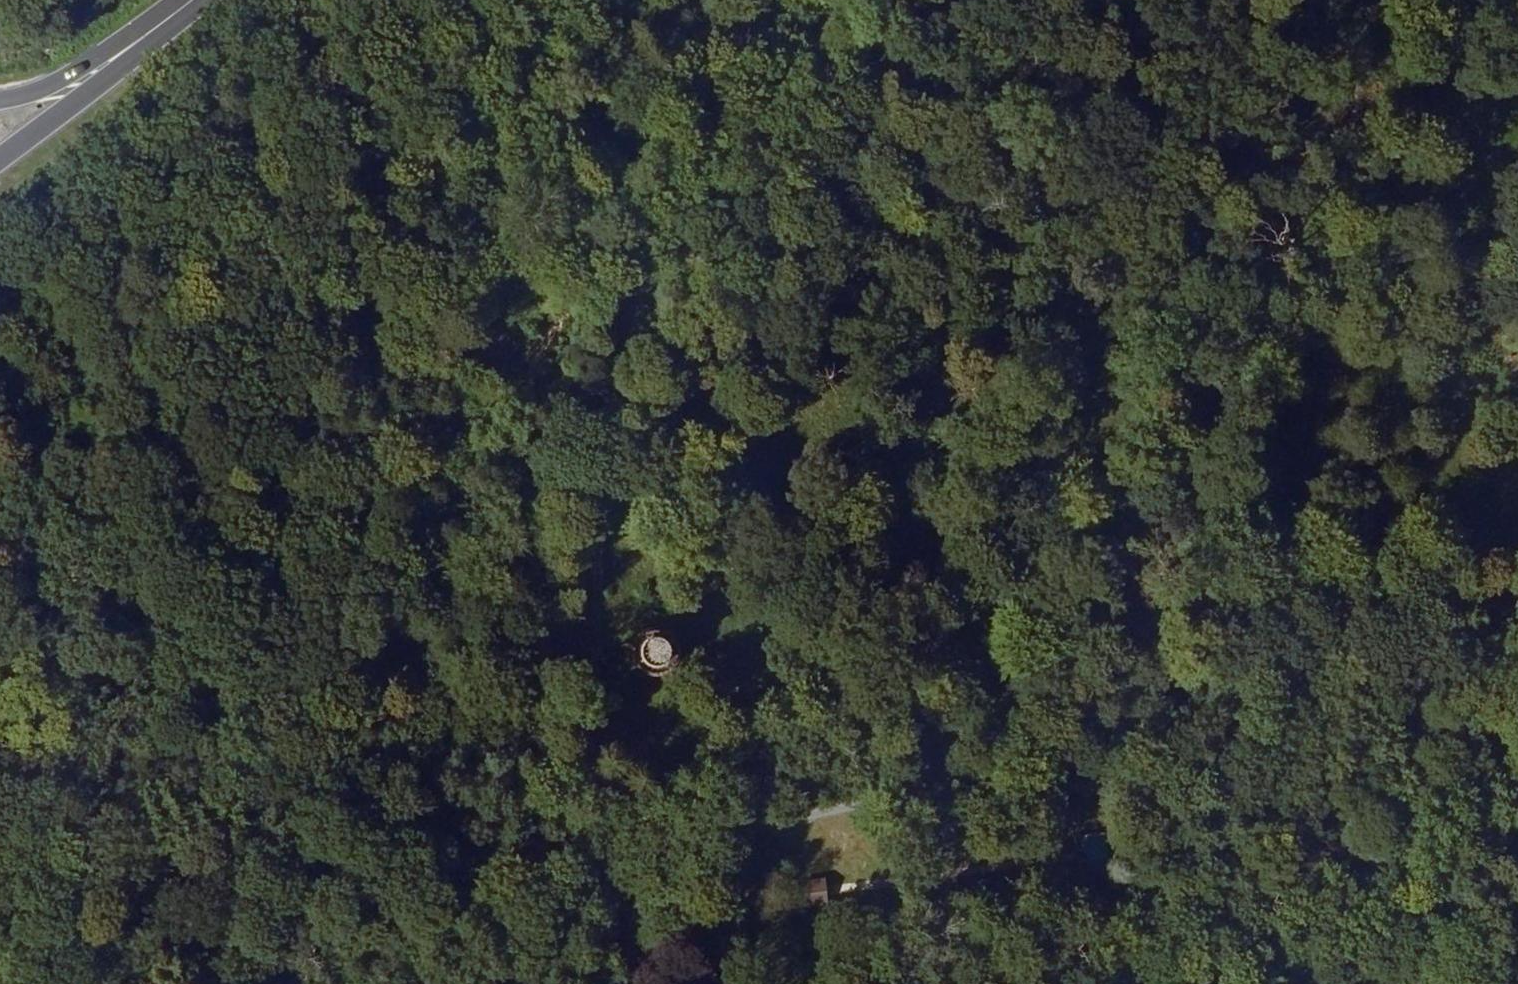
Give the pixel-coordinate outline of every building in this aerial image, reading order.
[(675,677),(681,671),(685,664),(687,656),(686,646),(682,638),(675,631),(667,627),(658,625),(648,627),(640,631),(634,639),(631,648),(630,656),(632,665),(637,672),(643,678),(651,681),(659,682),(668,681),(675,677)]
